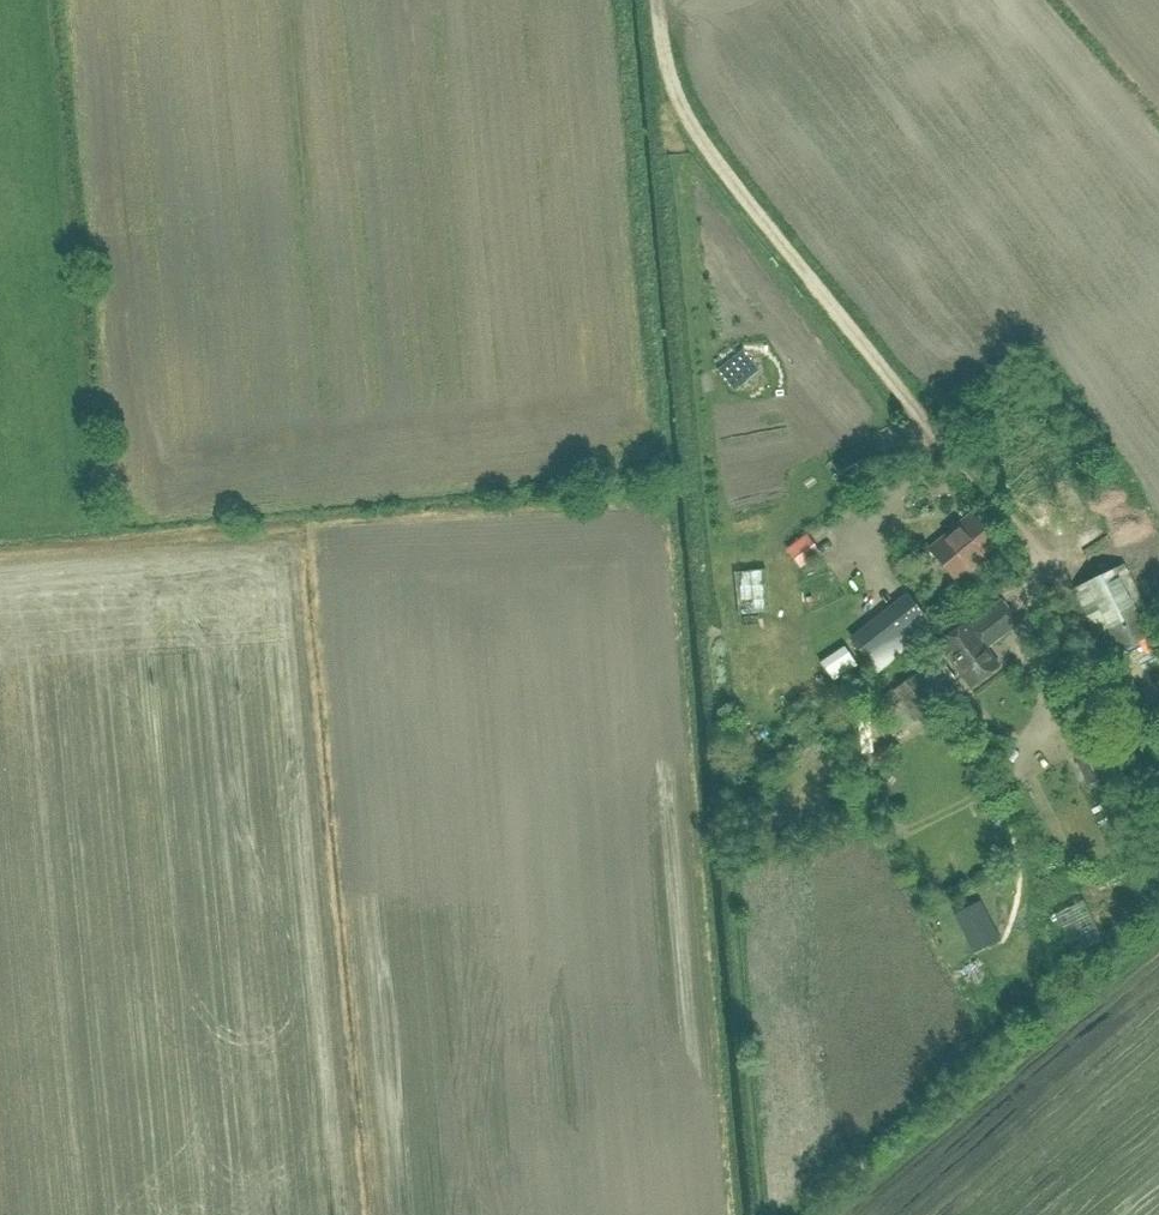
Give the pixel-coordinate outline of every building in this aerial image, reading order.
[(954,582),(987,554),(996,546),(970,515),(928,551),(954,582)] [(1106,657),(1156,632),(1124,567),(1073,592),(1106,657)] [(878,677),(934,633),(910,601),(853,645),(878,677)] [(982,650),(999,638),(1016,626),(999,602),(965,626),(963,624),(933,645),(966,689),(995,668),(982,650)] [(841,650),(820,665),(832,682),(854,667),(841,650)] [(939,660),(899,691),(914,712),(955,682),(939,660)] [(1085,786),(1107,776),(1095,750),(1073,761),(1085,786)] [(1081,892),(1056,903),(1063,920),(1088,910),(1081,892)] [(975,903),(953,915),(973,953),(995,941),(975,903)]
